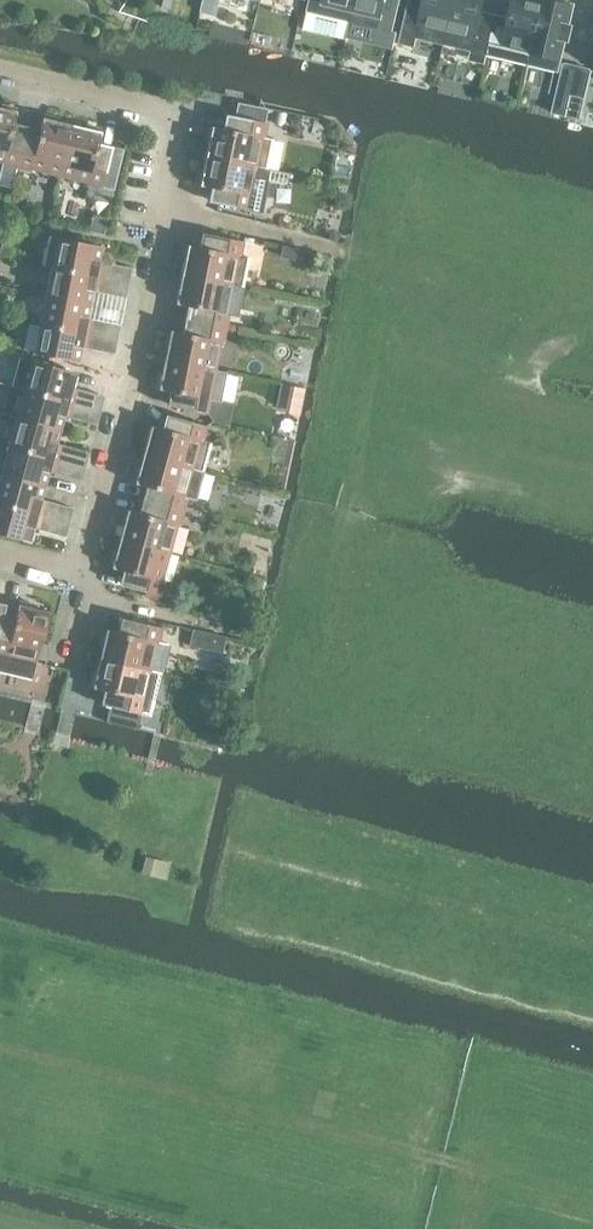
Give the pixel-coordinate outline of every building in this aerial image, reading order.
[(355,0),(310,0),(308,11),(350,21),(355,0)] [(350,21),(393,31),(400,0),(355,0),(350,21)] [(455,0),(410,0),(404,22),(419,26),(416,37),(444,43),(455,0)] [(496,16),(481,12),(484,0),(455,0),(444,43),(472,50),(475,39),(489,42),(496,16)] [(544,0),(515,0),(510,19),(496,16),(489,42),(486,54),(529,64),(544,0)] [(551,0),(544,0),(529,64),(557,70),(564,40),(569,41),(573,25),(568,24),(573,5),(551,0)] [(571,95),(578,67),(564,63),(563,65),(564,66),(557,92),(571,95)] [(592,70),(578,67),(571,95),(585,98),(592,72),(592,70)] [(571,95),(566,116),(580,119),(585,98),(571,95)] [(237,103),(234,117),(225,115),(222,129),(208,126),(204,143),(207,143),(205,156),(256,167),(267,170),(273,140),(263,138),(266,123),(258,122),(261,108),(237,103)] [(2,163),(2,164),(16,168),(26,127),(13,123),(16,109),(0,106),(0,107),(0,163),(2,163)] [(59,177),(71,126),(58,122),(59,120),(43,116),(39,130),(26,127),(16,168),(31,171),(31,170),(59,177)] [(84,129),(71,126),(59,177),(87,184),(86,185),(102,188),(112,147),(98,144),(101,130),(85,126),(84,129)] [(265,180),(267,170),(256,167),(205,156),(202,170),(199,169),(196,185),(210,188),(207,202),(261,213),(268,181),(265,180)] [(242,242),(210,235),(201,234),(198,248),(184,245),(180,261),(183,262),(181,275),(232,285),(232,286),(243,288),(249,258),(239,256),(242,242)] [(102,247),(97,246),(46,236),(40,266),(51,268),(51,267),(128,283),(131,268),(99,262),(102,247)] [(282,246),(280,257),(295,260),(297,249),(282,246)] [(90,305),(93,291),(125,297),(128,283),(51,267),(51,268),(45,296),(90,305)] [(226,313),(232,286),(232,285),(181,275),(178,288),(175,288),(172,304),(186,307),(183,320),(225,328),(228,314),(226,313)] [(120,326),(87,319),(90,305),(45,296),(39,324),(117,340),(120,326)] [(222,343),(225,328),(183,320),(181,333),(167,330),(163,346),(166,347),(163,360),(215,371),(220,342),(222,343)] [(79,363),(82,348),(114,354),(117,340),(39,324),(34,354),(79,363)] [(104,396),(72,387),(76,373),(18,357),(10,386),(24,390),(100,410),(104,396)] [(215,371),(163,360),(161,374),(158,373),(155,389),(169,392),(166,406),(208,414),(210,400),(220,402),(226,373),(215,371)] [(281,384),(276,410),(299,415),(304,389),(281,384)] [(60,430),(64,416),(96,425),(100,410),(24,390),(16,418),(60,430)] [(206,426),(174,418),(165,415),(161,429),(147,425),(143,441),(145,442),(142,455),(192,469),(203,472),(211,443),(202,440),(206,426)] [(88,452),(57,443),(60,430),(16,418),(8,446),(84,467),(88,452)] [(80,481),(84,467),(8,446),(1,474),(40,485),(45,486),(49,472),(80,481)] [(192,469),(142,455),(138,468),(135,467),(131,483),(145,487),(141,500),(182,511),(186,497),(185,496),(192,469)] [(45,486),(40,485),(1,474),(0,476),(0,504),(69,523),(73,508),(41,500),(45,486)] [(178,525),(182,511),(141,500),(138,513),(124,509),(119,525),(122,526),(119,539),(169,553),(177,525),(178,525)] [(33,528),(65,537),(69,523),(0,504),(0,535),(29,543),(33,528)] [(169,553),(119,539),(115,552),(112,551),(108,567),(122,571),(118,585),(159,596),(163,581),(161,580),(169,553)] [(15,616),(3,613),(1,622),(0,622),(0,672),(32,679),(36,663),(47,612),(33,608),(34,606),(18,602),(15,616)] [(161,628),(129,620),(120,618),(117,632),(103,629),(99,645),(102,645),(99,659),(161,673),(168,644),(158,642),(161,628)] [(193,629),(189,646),(223,653),(226,636),(193,629)] [(161,673),(99,659),(95,672),(93,671),(89,687),(103,691),(99,705),(109,707),(105,722),(137,729),(140,714),(150,717),(161,673)] [(146,856),(142,873),(166,879),(170,862),(146,856)]
